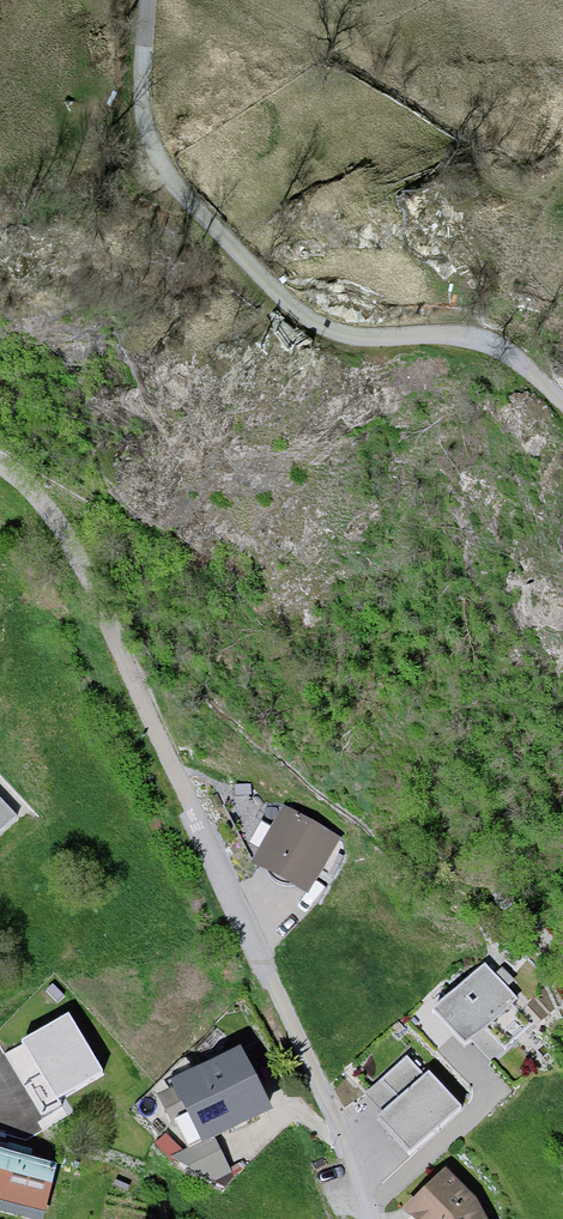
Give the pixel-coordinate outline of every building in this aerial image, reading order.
[(18,823),(0,802),(0,839),(18,823)] [(331,842),(278,816),(253,867),(306,893),(331,842)] [(486,961),(431,1005),(462,1042),(470,1036),(489,1058),(531,1024),(512,1002),(516,998),(486,961)] [(68,1012),(23,1040),(59,1099),(103,1074),(68,1012)] [(241,1042),(171,1075),(201,1139),(271,1106),(241,1042)] [(410,1148),(463,1103),(432,1066),(424,1072),(408,1054),(366,1090),(382,1108),(378,1112),(410,1148)] [(42,1216),(55,1158),(0,1146),(0,1207),(42,1216)] [(488,1208),(447,1165),(403,1206),(415,1218),(493,1218),(488,1208)]
